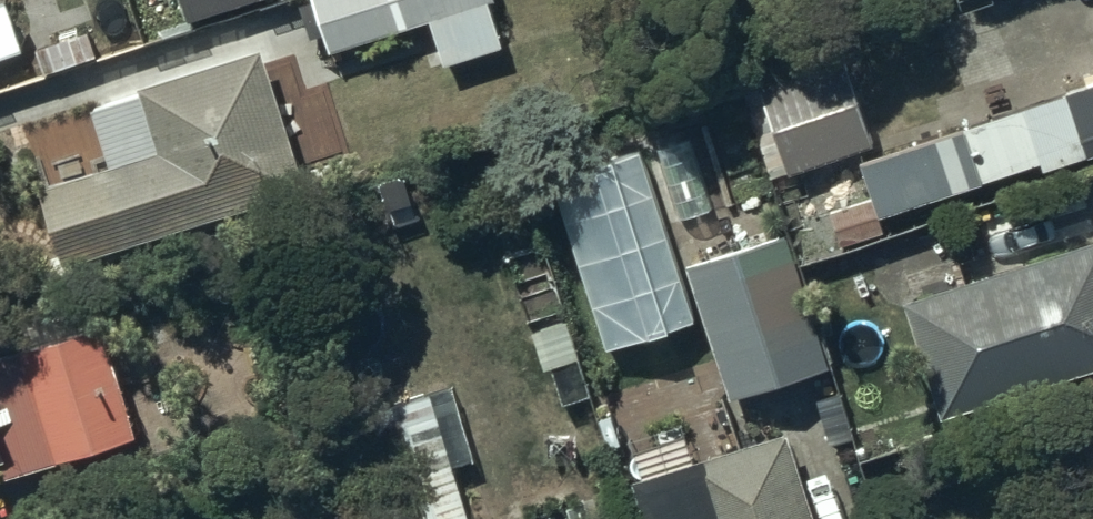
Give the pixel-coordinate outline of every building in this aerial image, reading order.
[(22,51),(4,0),(1,0),(0,0),(0,59),(22,51)] [(182,22),(246,0),(174,0),(182,22)] [(422,20),(436,66),(497,46),(482,0),(483,0),(306,0),(323,53),(422,20)] [(32,189),(55,263),(297,187),(254,50),(82,104),(101,167),(32,189)] [(840,56),(752,85),(783,174),(870,145),(840,56)] [(853,159),(866,199),(823,213),(835,247),(882,231),(877,218),(1034,166),(1036,171),(1081,156),(1083,160),(1092,157),(1092,79),(853,159)] [(779,232),(681,264),(726,399),(824,366),(779,232)] [(898,300),(937,420),(1092,370),(1092,238),(898,300)] [(0,350),(0,475),(131,435),(96,321),(0,350)] [(1065,392),(1092,478),(1092,383),(1065,392)] [(426,396),(367,415),(400,518),(466,518),(426,396)] [(626,480),(638,518),(808,518),(780,431),(626,480)]
